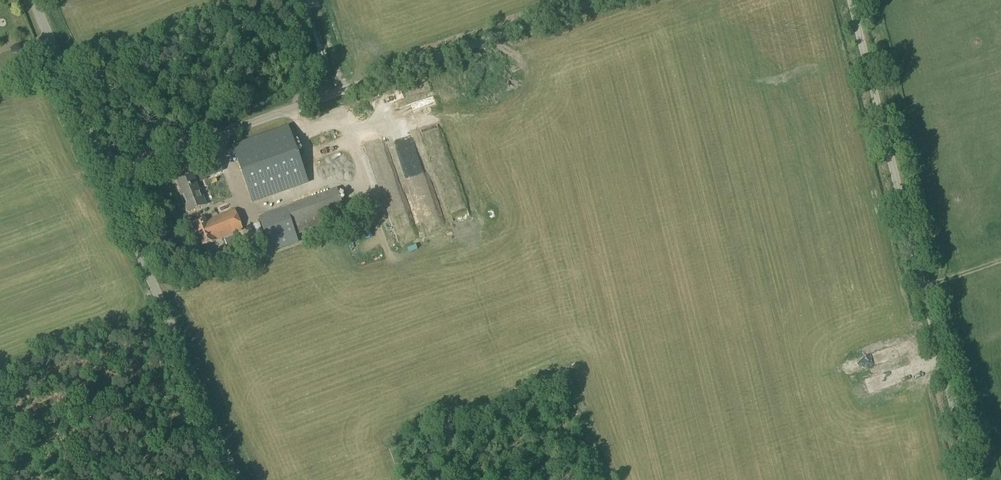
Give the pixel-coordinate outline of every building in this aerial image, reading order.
[(252,204),(308,185),(288,127),(232,147),(252,204)] [(406,156),(412,178),(421,176),(414,153),(406,156)] [(218,161),(217,159),(195,167),(198,175),(200,179),(222,171),(218,161)] [(198,191),(192,176),(177,182),(183,196),(181,197),(187,212),(206,205),(200,190),(198,191)] [(336,190),(302,202),(311,228),(345,216),(336,190)] [(260,213),(266,229),(294,220),(288,203),(260,213)] [(243,231),(234,209),(206,220),(206,219),(192,225),(201,247),(243,231)] [(294,221),(266,230),(274,253),(302,243),(294,221)]
